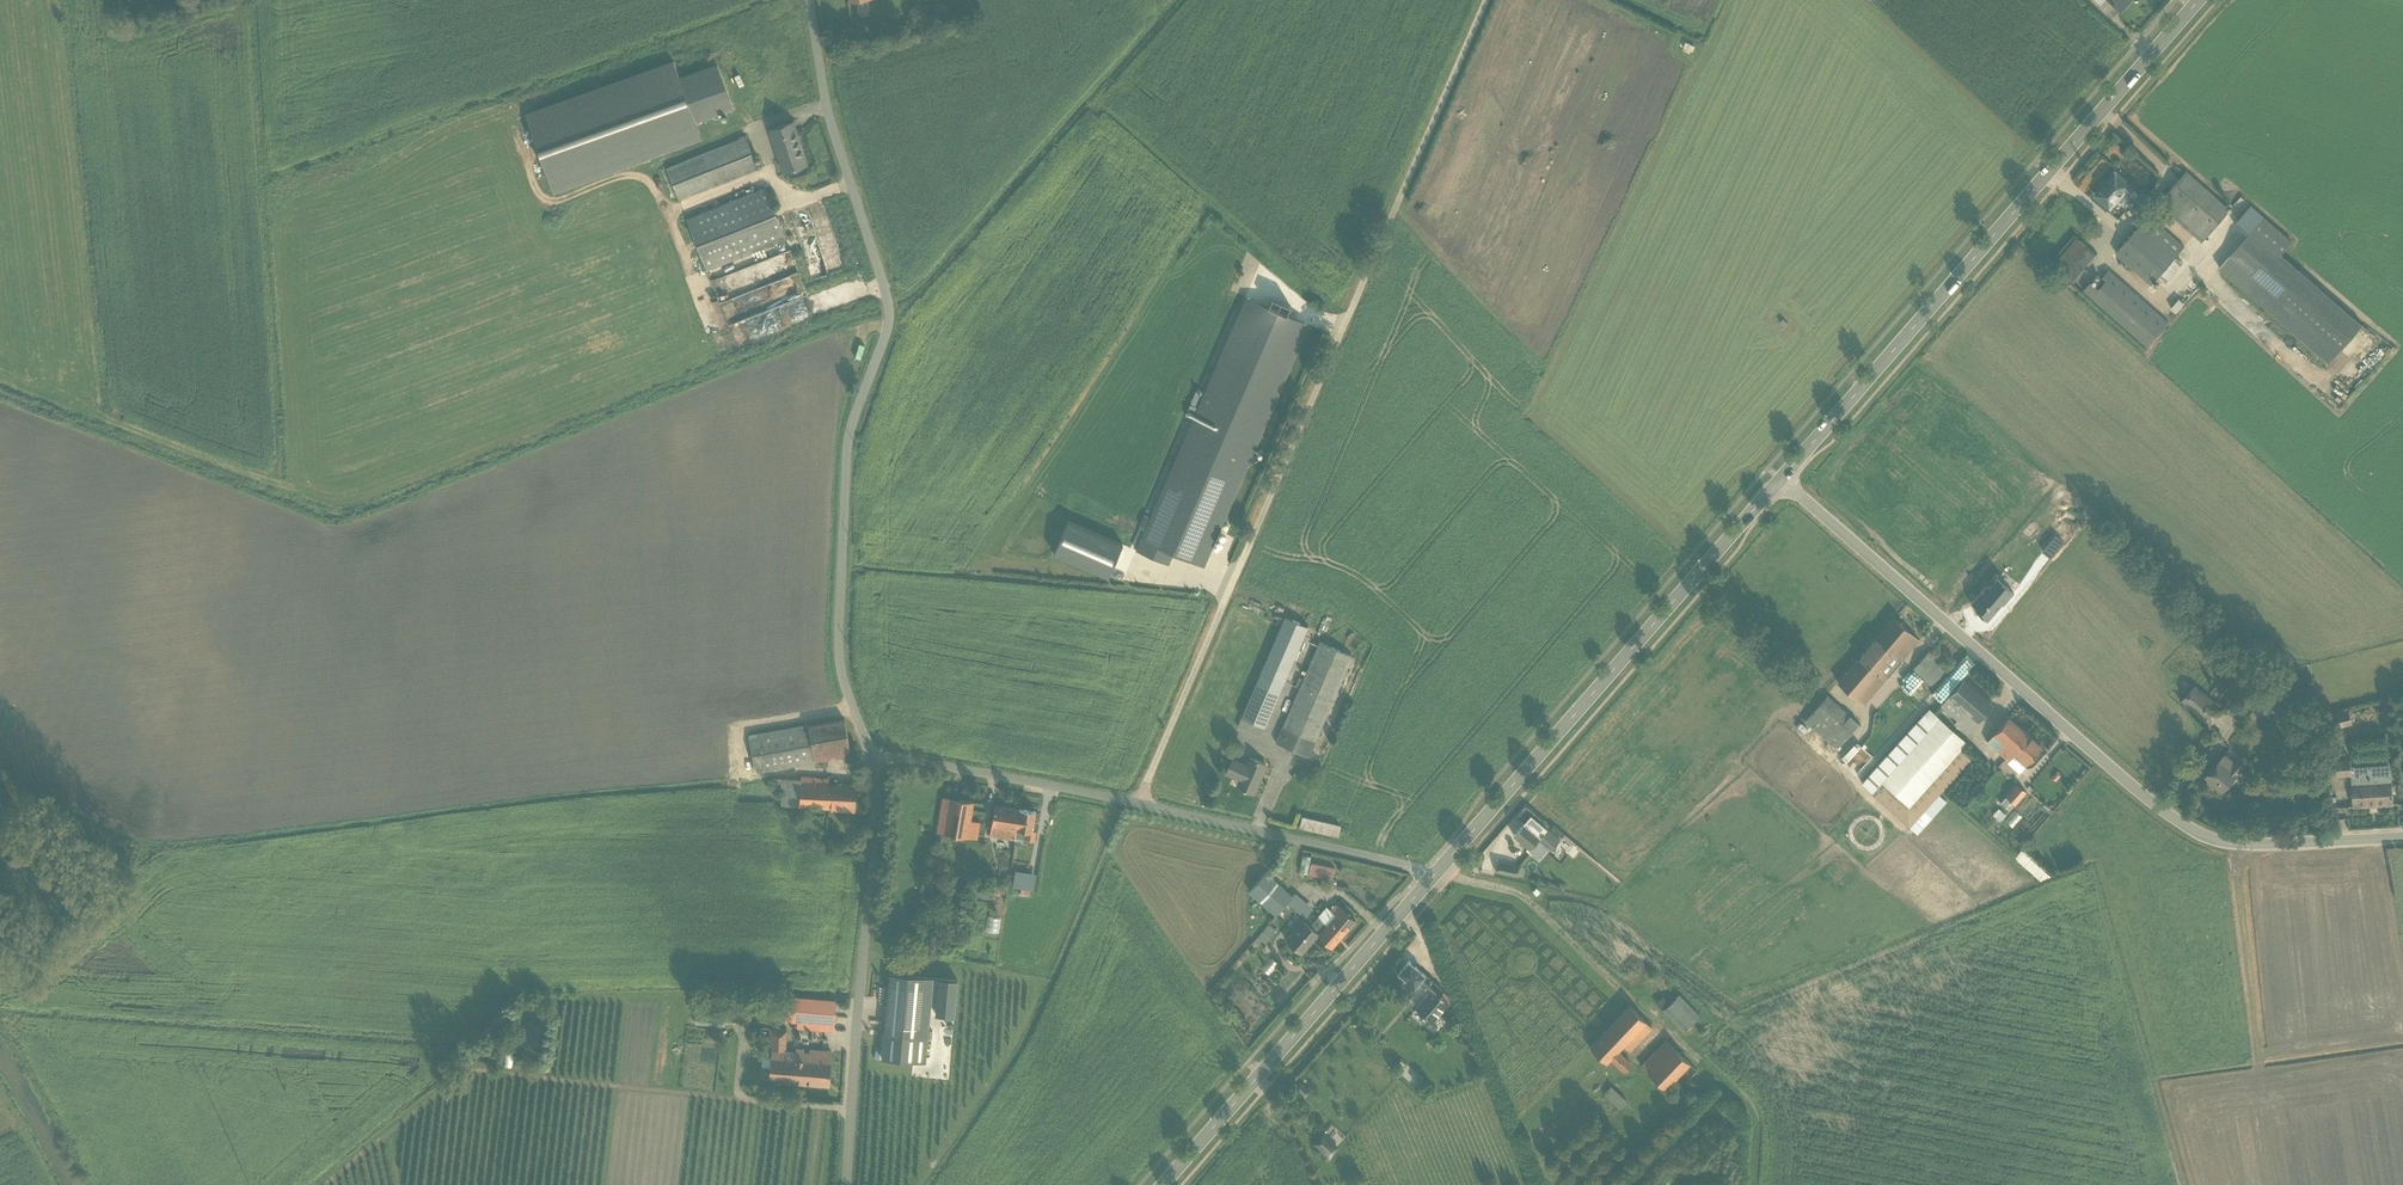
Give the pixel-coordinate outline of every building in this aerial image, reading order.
[(2122,12),(2132,0),(2109,0),(2122,12)] [(673,58),(526,111),(554,192),(702,137),(696,122),(734,108),(717,64),(681,76),(673,58)] [(732,68),(726,73),(733,82),(739,77),(732,68)] [(781,172),(807,165),(793,118),(767,125),(781,172)] [(747,140),(667,172),(691,235),(702,230),(712,255),(702,259),(708,274),(788,243),(747,140)] [(2184,169),(2159,199),(2202,235),(2227,205),(2184,169)] [(2114,212),(2135,188),(2114,170),(2093,194),(2114,212)] [(2248,203),(2234,219),(2246,230),(2219,262),(2329,355),(2362,316),(2282,247),(2289,238),(2248,203)] [(2149,211),(2117,248),(2148,276),(2154,269),(2163,277),(2180,257),(2175,253),(2185,242),(2149,211)] [(802,235),(814,276),(831,271),(818,231),(802,235)] [(2076,233),(2052,260),(2071,276),(2094,250),(2076,233)] [(2088,273),(2080,282),(2146,341),(2166,319),(2106,266),(2095,279),(2088,273)] [(720,323),(802,291),(794,271),(712,302),(720,323)] [(1213,548),(1297,315),(1234,293),(1194,407),(1200,409),(1198,414),(1209,417),(1207,424),(1184,416),(1174,443),(1177,444),(1175,449),(1180,451),(1177,460),(1163,455),(1130,548),(1164,560),(1167,551),(1199,562),(1205,545),(1213,548)] [(2366,348),(2370,354),(2382,347),(2379,341),(2366,348)] [(2327,368),(2331,371),(2340,360),(2336,357),(2327,368)] [(1989,622),(2003,606),(1988,594),(1974,610),(1989,622)] [(1284,610),(1236,722),(1261,733),(1309,620),(1284,610)] [(1863,701),(1917,638),(1891,616),(1837,679),(1863,701)] [(1322,639),(1278,738),(1308,751),(1352,653),(1322,639)] [(1930,647),(1912,667),(1926,680),(1944,660),(1930,647)] [(1907,674),(1900,682),(1916,696),(1923,689),(1907,674)] [(1958,676),(1937,700),(1954,714),(1949,720),(1936,709),(1878,777),(1907,801),(1990,703),(1958,676)] [(2193,679),(2180,695),(2209,718),(2222,702),(2193,679)] [(1823,691),(1802,715),(1834,741),(1855,717),(1823,691)] [(750,732),(757,766),(852,749),(846,715),(750,732)] [(1984,742),(2003,757),(2025,731),(2007,715),(1984,742)] [(2018,770),(2041,743),(2025,731),(2003,757),(2018,770)] [(2223,791),(2245,765),(2228,750),(2205,776),(2223,791)] [(1234,786),(1254,793),(1266,761),(1246,754),(1244,761),(1229,755),(1223,772),(1237,778),(1234,786)] [(2355,805),(2394,803),(2391,762),(2353,764),(2355,805)] [(799,803),(851,806),(853,777),(800,774),(799,803)] [(2014,779),(2005,790),(2014,798),(2024,787),(2014,779)] [(943,790),(938,826),(970,830),(975,794),(943,790)] [(2018,796),(2015,804),(2022,807),(2025,799),(2018,796)] [(1011,833),(1014,806),(991,803),(989,831),(1011,833)] [(1985,815),(1996,819),(2000,809),(1988,805),(1985,815)] [(1011,833),(1034,836),(1037,808),(1014,806),(1011,833)] [(2014,806),(2003,817),(2011,825),(2022,815),(2014,806)] [(1547,848),(1558,836),(1529,811),(1512,831),(1528,845),(1535,837),(1547,848)] [(1292,825),(1331,835),(1334,822),(1296,812),(1292,825)] [(1301,847),(1299,865),(1308,866),(1309,857),(1340,861),(1341,852),(1301,847)] [(2015,847),(2007,856),(2035,881),(2042,873),(2015,847)] [(1582,855),(1572,867),(1582,875),(1592,864),(1582,855)] [(1512,872),(1513,864),(1490,859),(1488,867),(1512,872)] [(1267,866),(1250,886),(1268,901),(1260,910),(1269,918),(1287,895),(1304,909),(1310,901),(1267,866)] [(1305,919),(1290,907),(1279,919),(1287,926),(1279,936),(1296,950),(1329,909),(1319,901),(1305,919)] [(1331,946),(1355,919),(1342,907),(1318,934),(1331,946)] [(1258,939),(1268,925),(1260,919),(1250,934),(1258,939)] [(1269,973),(1279,963),(1270,955),(1261,965),(1269,973)] [(1414,985),(1425,970),(1406,956),(1395,971),(1414,985)] [(894,963),(889,1024),(932,1028),(937,967),(894,963)] [(791,987),(789,1012),(799,1012),(798,1021),(837,1024),(840,990),(791,987)] [(1663,991),(1656,997),(1679,1028),(1697,1014),(1678,988),(1667,996),(1663,991)] [(1437,989),(1413,1012),(1429,1029),(1441,1018),(1432,1009),(1445,997),(1437,989)] [(1653,1024),(1629,1002),(1589,1046),(1604,1060),(1608,1055),(1624,1070),(1633,1061),(1619,1048),(1623,1044),(1630,1050),(1653,1024)] [(1668,1034),(1641,1061),(1665,1085),(1670,1080),(1679,1088),(1700,1066),(1668,1034)] [(795,1080),(799,1047),(763,1043),(759,1076),(795,1080)] [(795,1080),(828,1084),(831,1050),(799,1047),(795,1080)] [(1295,1094),(1301,1089),(1295,1081),(1289,1086),(1295,1094)] [(1621,1098),(1603,1082),(1596,1090),(1614,1106),(1621,1098)] [(1306,1143),(1319,1154),(1329,1144),(1316,1132),(1306,1143)]
